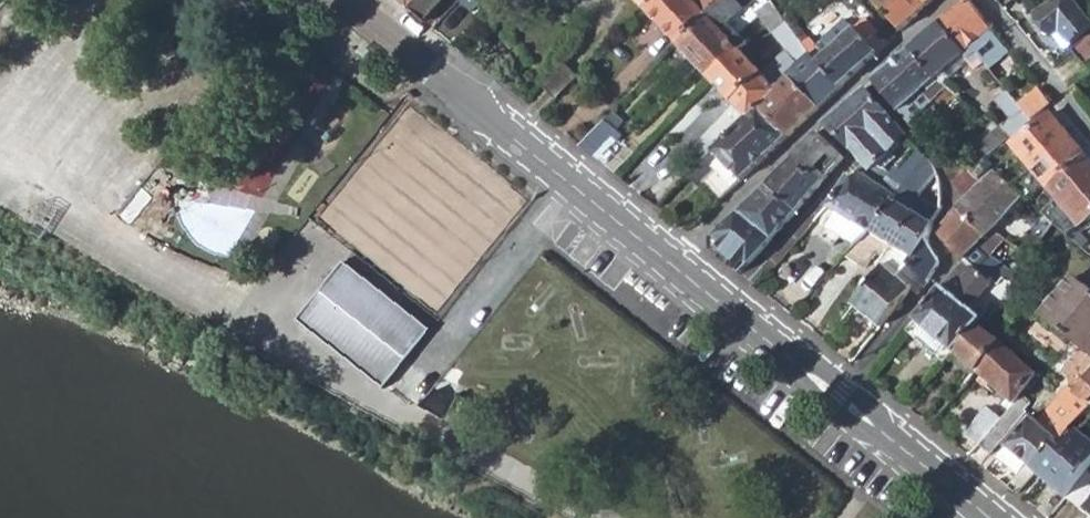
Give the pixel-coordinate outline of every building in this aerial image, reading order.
[(416,0),(398,0),(399,1),(408,9),(416,0)] [(408,9),(425,23),(446,0),(416,0),(408,9)] [(647,9),(658,0),(638,0),(647,9)] [(647,9),(679,43),(697,26),(717,9),(725,2),(727,0),(658,0),(647,9)] [(756,0),(727,0),(725,2),(717,9),(697,26),(679,43),(710,76),(742,51),(749,46),(731,25),(756,0)] [(875,1),(902,31),(929,4),(925,0),(875,0),(875,1)] [(991,27),(969,0),(967,0),(940,21),(963,51),(969,58),(976,53),(978,53),(989,67),(1008,52),(995,37),(988,29),(991,27)] [(1089,29),(1089,20),(1075,0),(1056,0),(1037,16),(1040,21),(1039,23),(1039,27),(1041,30),(1044,33),(1050,33),(1060,31),(1071,44),(1089,29)] [(754,34),(759,41),(775,32),(789,24),(770,2),(757,13),(764,21),(768,26),(754,34)] [(813,38),(806,44),(812,51),(842,87),(885,46),(875,36),(880,32),(867,17),(827,54),(813,38)] [(936,77),(963,51),(940,21),(911,46),(936,77)] [(775,32),(801,62),(812,51),(806,44),(789,24),(775,32)] [(1070,50),(1084,66),(1089,61),(1089,32),(1070,50)] [(900,110),(936,77),(911,46),(875,79),(900,110)] [(776,88),(742,51),(710,76),(748,116),(757,108),(776,88)] [(842,87),(812,51),(801,62),(791,73),(820,108),(842,87)] [(576,78),(565,66),(543,86),(555,98),(576,78)] [(789,135),(820,108),(791,73),(776,88),(757,108),(789,135)] [(1035,86),(1018,104),(1029,119),(1049,101),(1035,86)] [(871,160),(897,128),(863,90),(826,123),(852,149),(867,167),(871,160)] [(705,184),(720,200),(739,182),(768,155),(789,135),(757,108),(748,116),(687,177),(700,189),(705,184)] [(1013,145),(1047,186),(1085,155),(1049,114),(1013,145)] [(621,138),(602,121),(579,145),(601,163),(621,138)] [(967,136),(987,159),(995,151),(976,127),(967,136)] [(844,158),(818,133),(795,156),(823,181),(844,158)] [(891,171),(887,171),(878,184),(897,196),(926,158),(908,140),(907,142),(896,166),(891,171)] [(1085,155),(1047,186),(1078,223),(1089,214),(1089,161),(1085,155)] [(794,213),(823,181),(795,156),(765,186),(794,213)] [(944,166),(952,181),(965,167),(952,156),(944,164),(944,166)] [(909,256),(904,263),(919,275),(927,281),(929,278),(931,275),(932,270),(933,264),(934,257),(929,240),(930,234),(931,228),(934,223),(930,221),(941,206),(927,197),(915,212),(907,208),(919,190),(931,163),(926,158),(897,196),(869,231),(864,228),(856,237),(842,254),(863,267),(872,251),(886,260),(896,248),(909,256)] [(863,174),(878,184),(887,171),(871,160),(867,167),(863,174)] [(963,195),(978,177),(972,171),(965,167),(952,181),(963,195)] [(992,227),(1023,194),(994,170),(967,199),(966,198),(959,206),(988,232),(992,227)] [(842,226),(856,237),(864,228),(869,231),(897,196),(878,184),(863,174),(857,181),(847,174),(819,210),(827,216),(816,230),(829,241),(842,226)] [(739,211),(772,238),(794,213),(765,186),(739,211)] [(985,256),(1002,237),(992,227),(988,232),(959,206),(939,230),(960,264),(962,265),(975,248),(985,256)] [(1028,239),(1021,248),(1031,255),(1056,222),(1041,210),(1023,233),(1028,239)] [(772,238),(739,211),(715,235),(725,244),(716,254),(739,273),(745,267),(772,238)] [(909,256),(896,248),(886,260),(883,264),(895,274),(904,263),(909,256)] [(962,265),(970,274),(985,256),(975,248),(962,265)] [(345,258),(297,318),(383,385),(430,326),(345,258)] [(852,303),(882,326),(898,306),(911,289),(916,294),(919,292),(924,287),(927,281),(919,275),(911,287),(895,274),(883,264),(852,303)] [(971,309),(987,290),(970,274),(962,265),(960,264),(942,287),(971,309)] [(1073,276),(1044,314),(1089,350),(1089,290),(1073,276)] [(942,287),(914,320),(905,332),(943,365),(951,357),(954,354),(979,323),(983,318),(971,309),(942,287)] [(954,354),(977,373),(1001,340),(979,323),(954,354)] [(977,373),(1012,404),(1023,391),(1038,369),(1001,340),(977,373)] [(951,357),(973,377),(977,373),(954,354),(951,357)] [(1066,385),(1037,420),(1060,441),(1068,430),(1089,406),(1089,405),(1089,372),(1073,392),(1066,385)] [(468,377),(447,393),(469,405),(471,400),(472,394),(472,389),(470,382),(468,377)] [(1017,475),(1008,486),(1016,493),(1035,471),(1060,441),(1037,420),(1031,414),(1005,447),(1025,463),(1017,475)] [(1078,428),(1073,434),(1068,430),(1060,441),(1035,471),(1066,498),(1089,466),(1089,439),(1078,428)] [(996,457),(1017,475),(1025,463),(1005,447),(996,457)] [(1066,498),(1089,517),(1089,466),(1066,498)]
